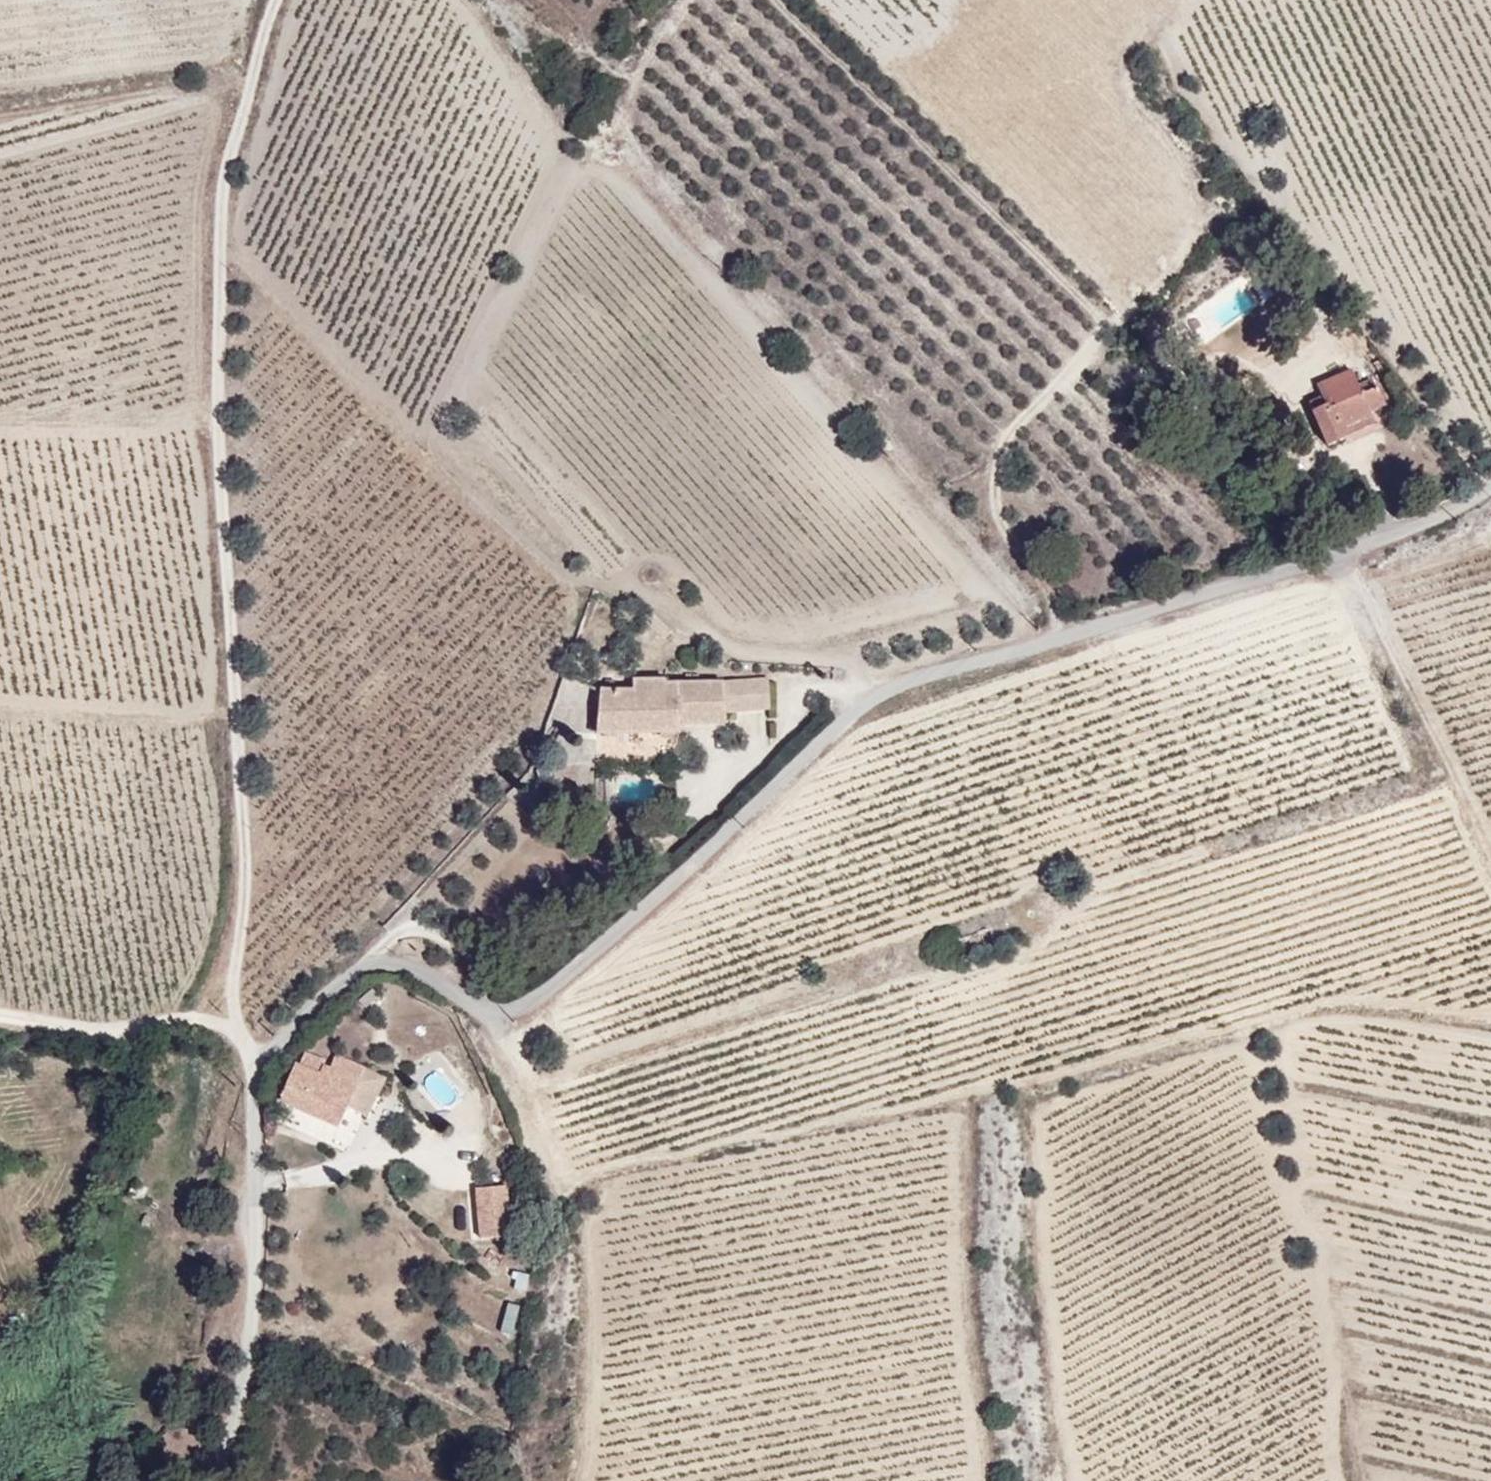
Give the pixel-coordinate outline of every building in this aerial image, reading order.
[(1395,431),(1375,370),(1308,392),(1341,454),(1395,431)] [(603,750),(774,724),(773,685),(610,689),(603,750)] [(407,1074),(313,1052),(288,1109),(355,1131),(407,1074)] [(507,1238),(507,1186),(473,1187),(473,1239),(507,1238)] [(513,1272),(512,1290),(527,1291),(528,1273),(513,1272)] [(513,1333),(520,1306),(506,1302),(499,1329),(513,1333)]
